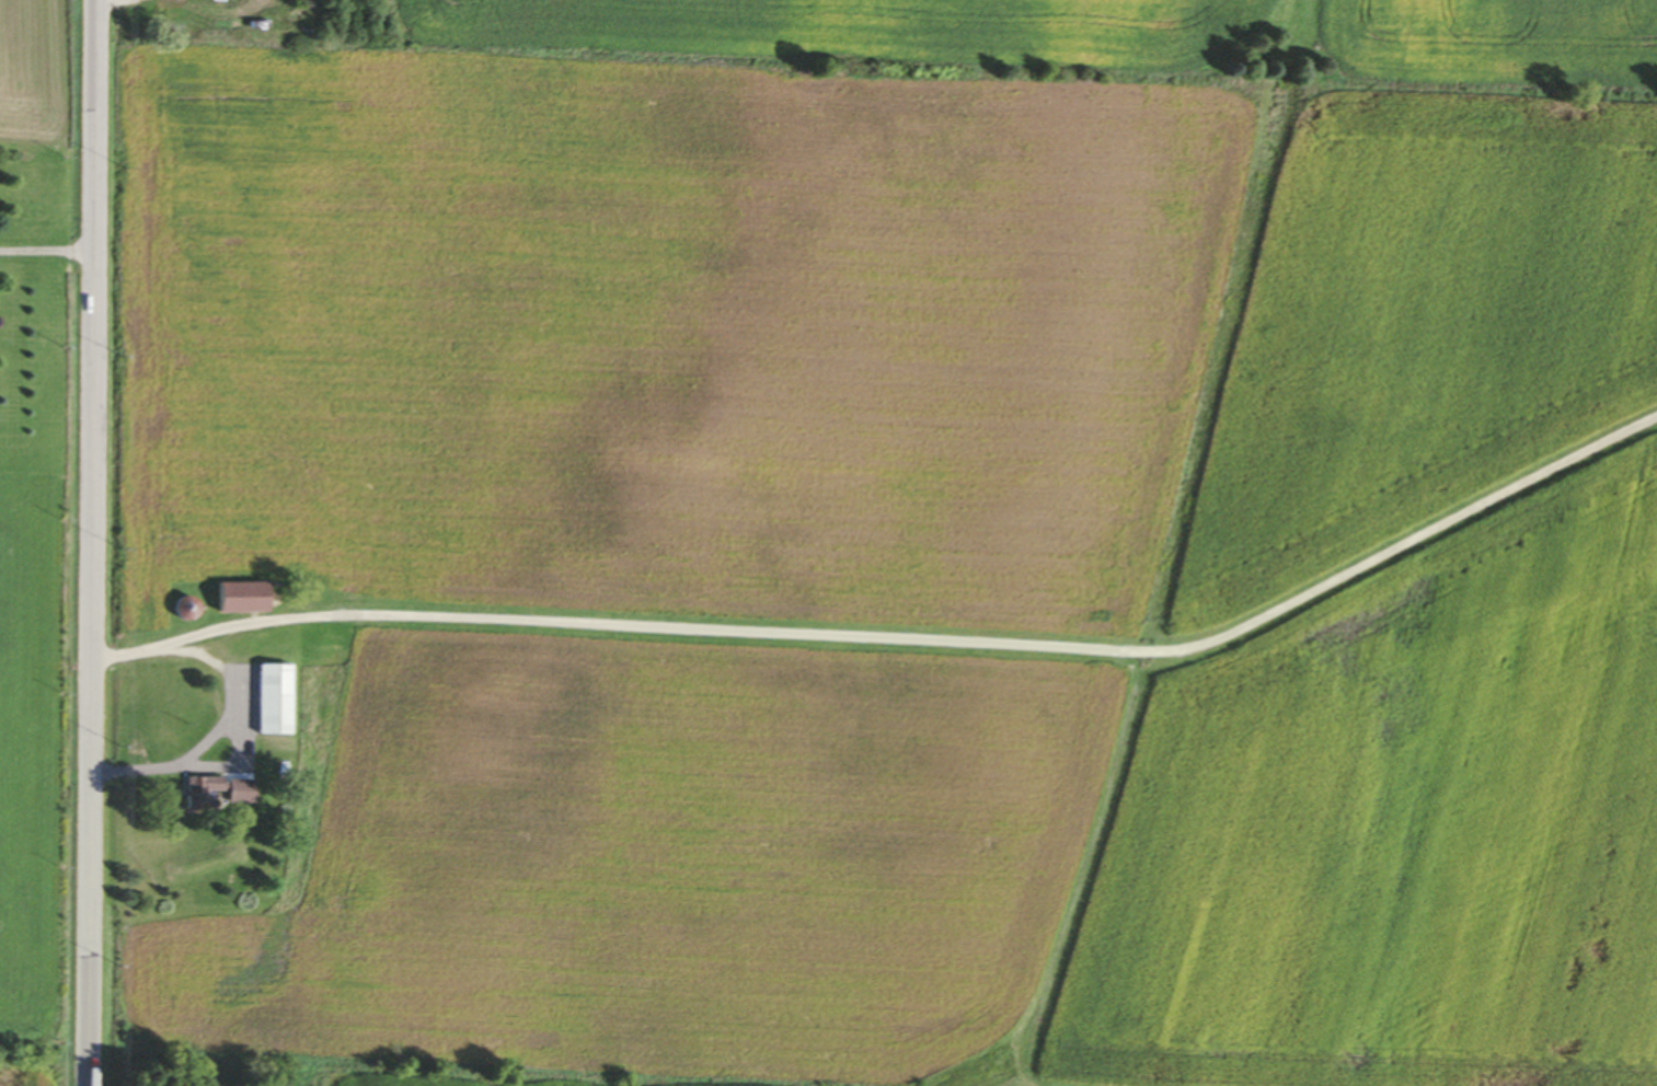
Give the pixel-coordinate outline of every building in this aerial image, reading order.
[(259,581),(206,581),(207,611),(260,611),(259,581)] [(285,734),(285,662),(249,662),(249,734),(285,734)] [(215,803),(247,803),(247,777),(180,777),(180,792),(215,792),(215,803)]
